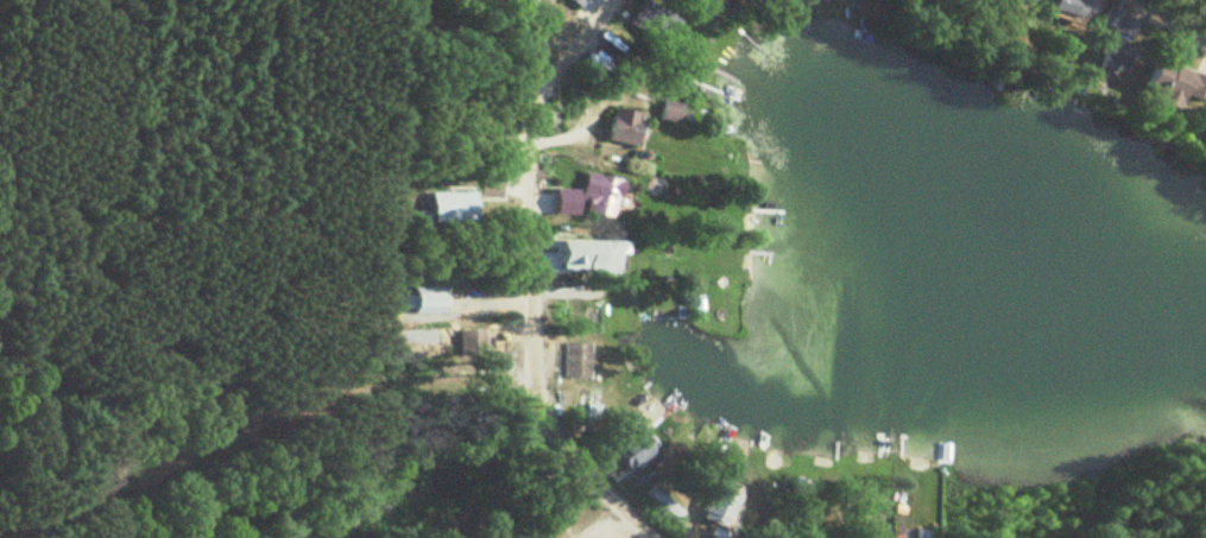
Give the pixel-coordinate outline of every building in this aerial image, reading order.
[(576,10),(584,0),(563,0),(576,10)] [(1096,33),(1091,48),(1102,52),(1098,62),(1120,71),(1129,47),(1124,44),(1132,23),(1114,16),(1105,37),(1096,33)] [(1152,61),(1137,99),(1172,112),(1179,97),(1199,105),(1205,88),(1205,83),(1152,61)] [(679,107),(663,102),(658,120),(675,124),(679,107)] [(603,141),(628,148),(638,116),(613,108),(603,141)] [(588,220),(617,221),(619,182),(590,181),(588,220)] [(467,223),(467,193),(434,193),(434,223),(467,223)] [(562,344),(562,381),(585,381),(585,344),(562,344)] [(587,416),(585,395),(576,396),(578,417),(587,416)] [(625,455),(611,439),(592,455),(606,471),(625,455)] [(689,529),(686,537),(712,537),(689,529)]
